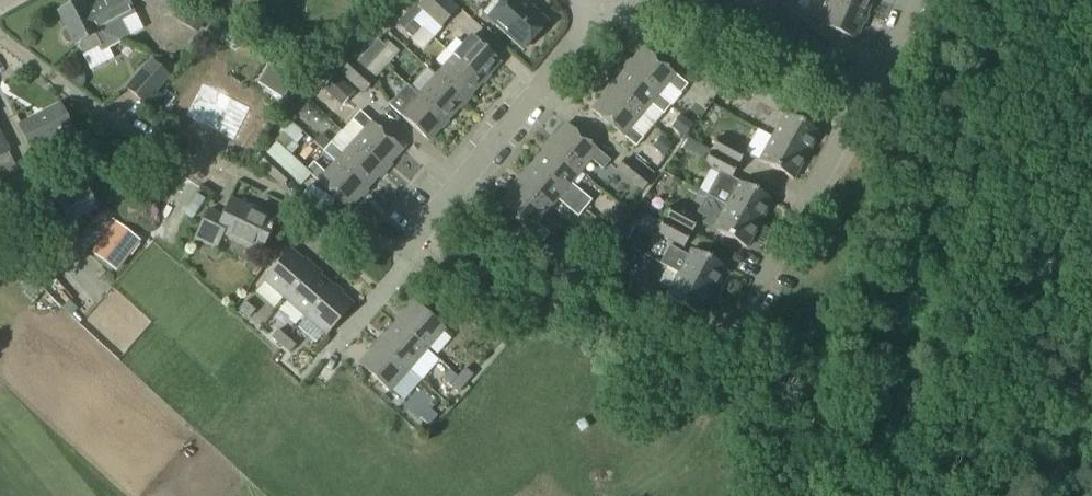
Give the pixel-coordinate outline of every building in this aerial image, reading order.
[(87,9),(99,33),(118,42),(129,36),(122,21),(134,14),(126,0),(105,0),(87,9)] [(167,18),(177,0),(138,0),(137,1),(167,18)] [(406,13),(413,20),(422,10),(439,26),(456,7),(448,0),(424,0),(418,6),(415,3),(406,13)] [(522,0),(505,0),(488,19),(522,50),(545,25),(528,10),(530,7),(522,0)] [(734,2),(758,14),(765,0),(735,0),(734,2)] [(776,17),(803,30),(811,16),(807,14),(792,7),(795,0),(785,0),(776,17)] [(830,1),(865,16),(873,0),(830,0),(830,1)] [(82,1),(58,14),(67,30),(63,32),(62,36),(66,43),(70,44),(73,42),(74,45),(77,44),(83,56),(100,47),(103,51),(108,49),(119,43),(118,42),(99,33),(87,9),(82,1)] [(865,16),(830,1),(820,25),(855,41),(865,16)] [(194,5),(184,22),(198,30),(208,13),(194,5)] [(434,39),(413,20),(406,13),(396,23),(411,37),(410,39),(423,51),(434,39)] [(453,56),(482,82),(499,62),(471,36),(461,48),(453,56)] [(385,46),(378,39),(368,50),(376,57),(385,46)] [(643,49),(626,69),(658,95),(667,84),(679,94),(687,85),(643,49)] [(376,57),(368,50),(359,60),(366,67),(376,57)] [(435,76),(464,101),(482,82),(453,56),(435,76)] [(360,94),(374,80),(350,58),(337,72),(360,94)] [(150,59),(124,89),(144,107),(170,77),(150,59)] [(300,75),(275,59),(262,81),(287,97),(300,75)] [(699,63),(691,75),(718,92),(726,80),(699,63)] [(626,69),(609,90),(640,116),(650,104),(663,114),(670,105),(658,95),(626,69)] [(322,90),(341,108),(354,94),(335,76),(322,90)] [(418,96),(446,121),(464,101),(435,76),(418,96)] [(757,83),(749,98),(750,98),(776,112),(775,112),(776,112),(784,98),(783,98),(758,84),(757,83)] [(189,117),(237,141),(253,109),(206,85),(189,117)] [(389,106),(400,115),(428,141),(446,121),(418,96),(407,86),(389,106)] [(640,116),(609,90),(591,111),(635,147),(643,138),(630,128),(640,116)] [(59,105),(19,126),(33,153),(39,166),(79,146),(73,133),(59,105)] [(353,142),(384,170),(402,150),(359,112),(352,120),(363,131),(353,142)] [(784,115),(771,138),(805,156),(818,133),(819,132),(784,114),(783,115),(784,115)] [(672,130),(683,138),(693,126),(682,117),(672,130)] [(566,124),(549,145),(580,172),(590,159),(603,170),(610,161),(566,124)] [(7,152),(8,152),(0,137),(0,177),(16,169),(7,152)] [(711,151),(738,166),(745,152),(744,151),(744,152),(719,138),(718,137),(711,151)] [(654,149),(663,157),(673,145),(663,138),(654,149)] [(805,156),(771,138),(759,161),(758,161),(793,180),(793,179),(805,156)] [(384,170),(353,142),(343,154),(331,143),(323,152),(335,163),(366,190),(384,170)] [(580,172),(549,145),(532,165),(584,209),(591,201),(570,184),(580,172)] [(737,183),(737,184),(730,180),(738,166),(711,151),(703,165),(704,166),(704,165),(719,173),(706,196),(759,224),(771,201),(772,201),(772,200),(737,182),(737,183)] [(258,166),(281,187),(290,177),(267,156),(258,166)] [(650,179),(626,159),(616,171),(641,191),(650,179)] [(366,190),(335,163),(325,174),(313,163),(305,171),(348,210),(366,190)] [(532,165),(515,186),(547,212),(557,200),(578,217),(584,209),(532,165)] [(55,203),(66,226),(98,210),(86,186),(72,194),(64,179),(49,187),(57,202),(55,203)] [(547,212),(515,186),(498,206),(542,243),(549,234),(537,224),(547,212)] [(154,210),(167,219),(181,200),(168,191),(154,210)] [(700,223),(712,229),(746,248),(747,247),(746,247),(759,224),(706,196),(697,213),(704,217),(700,223)] [(208,211),(195,239),(215,248),(222,234),(260,252),(269,231),(270,232),(272,227),(276,219),(256,209),(255,211),(231,200),(223,218),(208,211)] [(672,206),(671,205),(664,219),(691,234),(698,220),(697,219),(697,220),(672,206)] [(683,248),(691,234),(664,219),(656,233),(657,234),(657,233),(683,247),(682,247),(683,248)] [(108,235),(94,252),(116,271),(139,243),(121,229),(113,221),(104,232),(108,235)] [(582,261),(554,246),(547,258),(575,274),(582,261)] [(667,247),(658,263),(666,267),(712,292),(724,269),(725,269),(725,268),(691,250),(687,257),(675,251),(667,247)] [(9,259),(0,248),(0,267),(9,259)] [(273,311),(284,299),(311,268),(290,250),(263,281),(265,282),(254,295),(273,311)] [(46,284),(60,271),(51,261),(37,273),(46,284)] [(700,315),(712,292),(666,267),(657,283),(669,290),(665,297),(700,316),(700,315)] [(305,317),(332,286),(311,268),(284,299),(305,317)] [(633,277),(625,291),(626,292),(626,291),(651,305),(652,306),(660,291),(659,291),(633,278),(633,277)] [(332,286),(305,317),(325,336),(353,305),(332,286)] [(245,302),(238,310),(248,318),(255,311),(245,302)] [(395,323),(426,350),(444,330),(413,302),(395,323)] [(377,344),(408,371),(419,381),(437,360),(426,350),(395,323),(377,344)] [(280,346),(286,338),(278,331),(271,338),(280,346)] [(295,346),(286,338),(280,346),(288,353),(295,346)] [(390,392),(408,371),(377,344),(359,364),(390,392)] [(464,384),(472,375),(465,369),(457,377),(464,384)] [(449,386),(457,393),(464,384),(457,377),(449,386)] [(428,426),(437,416),(429,409),(420,419),(428,426)]
